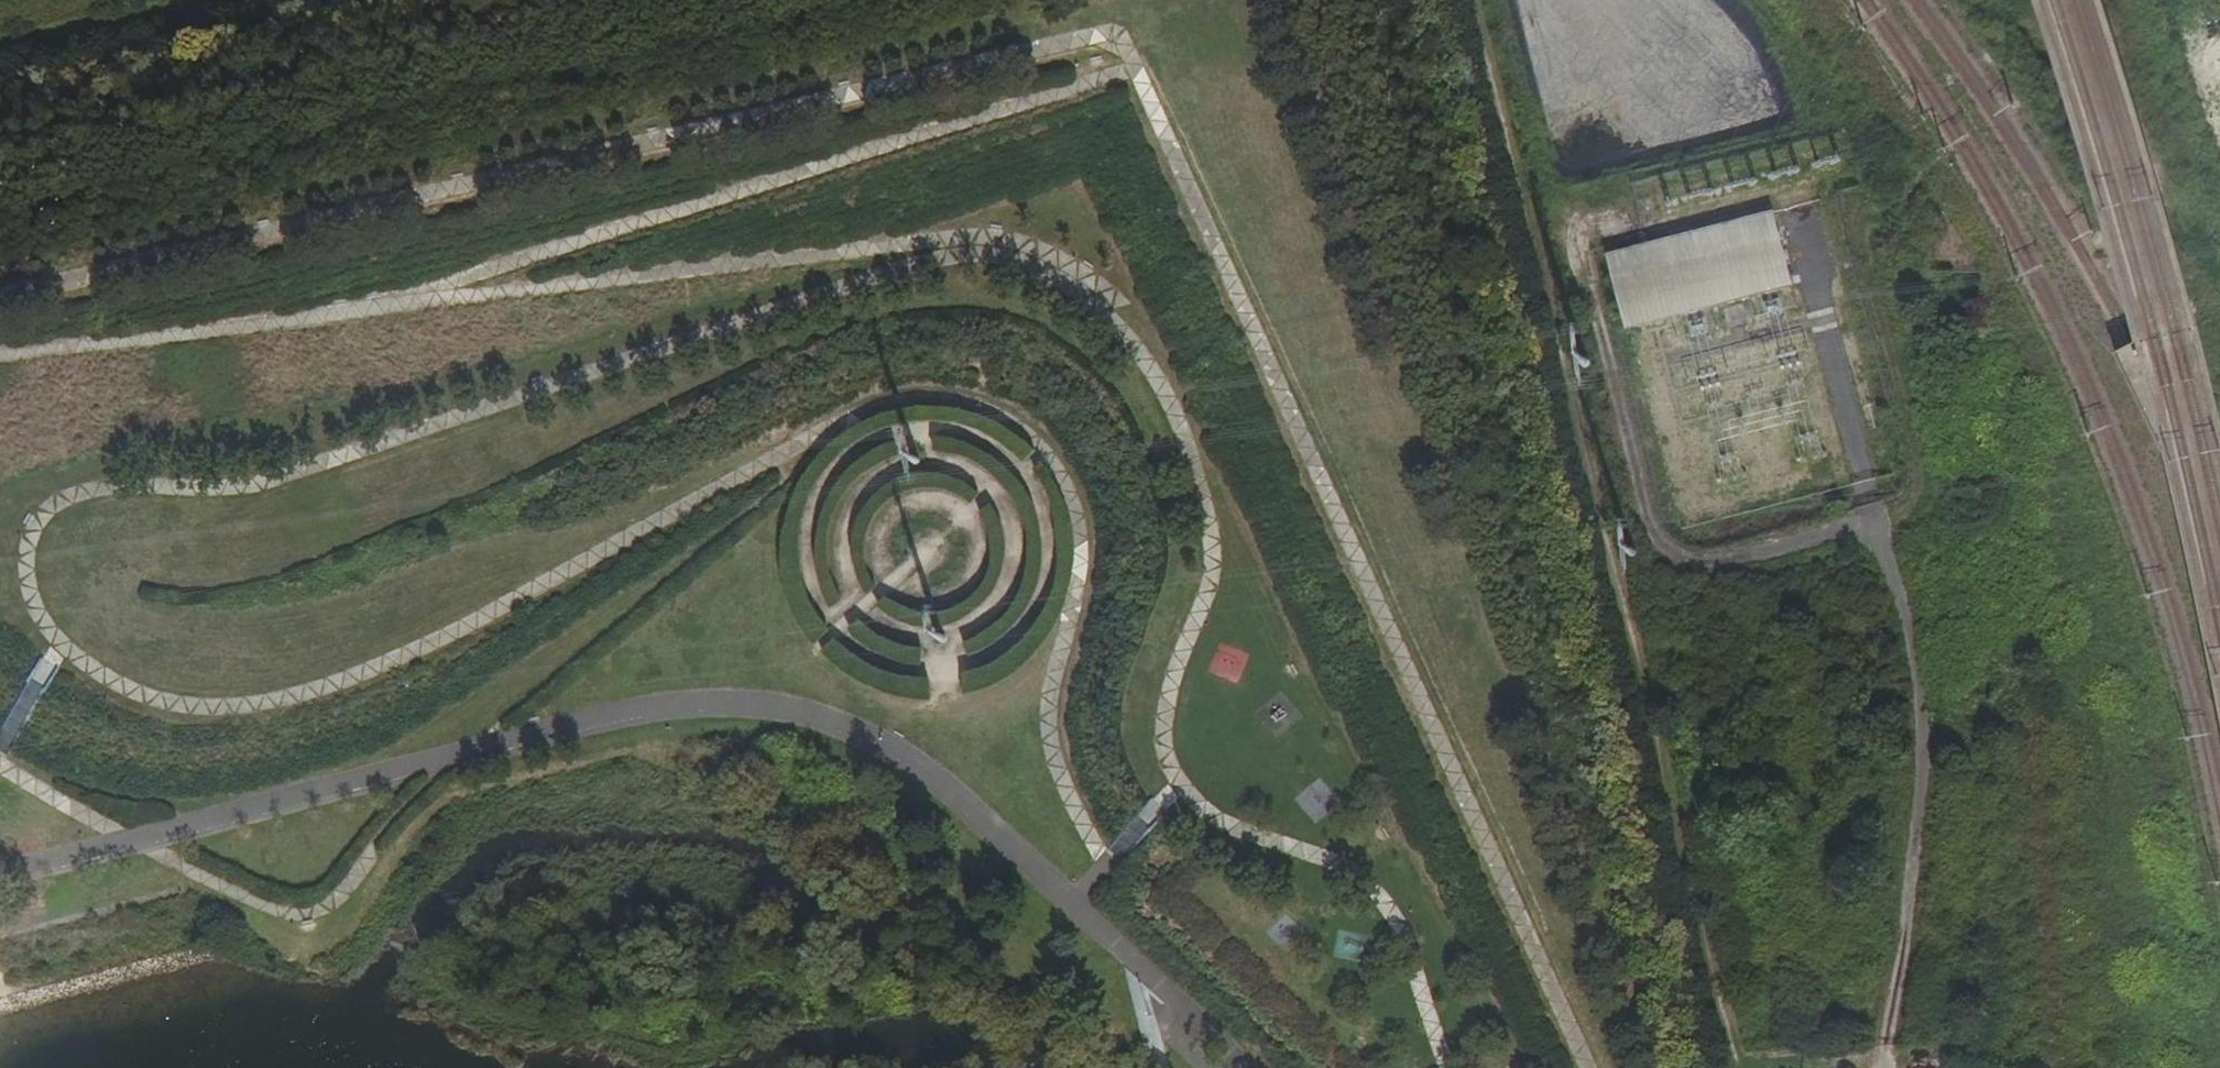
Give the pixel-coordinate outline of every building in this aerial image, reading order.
[(1626,324),(1794,283),(1778,217),(1610,257),(1626,324)]
